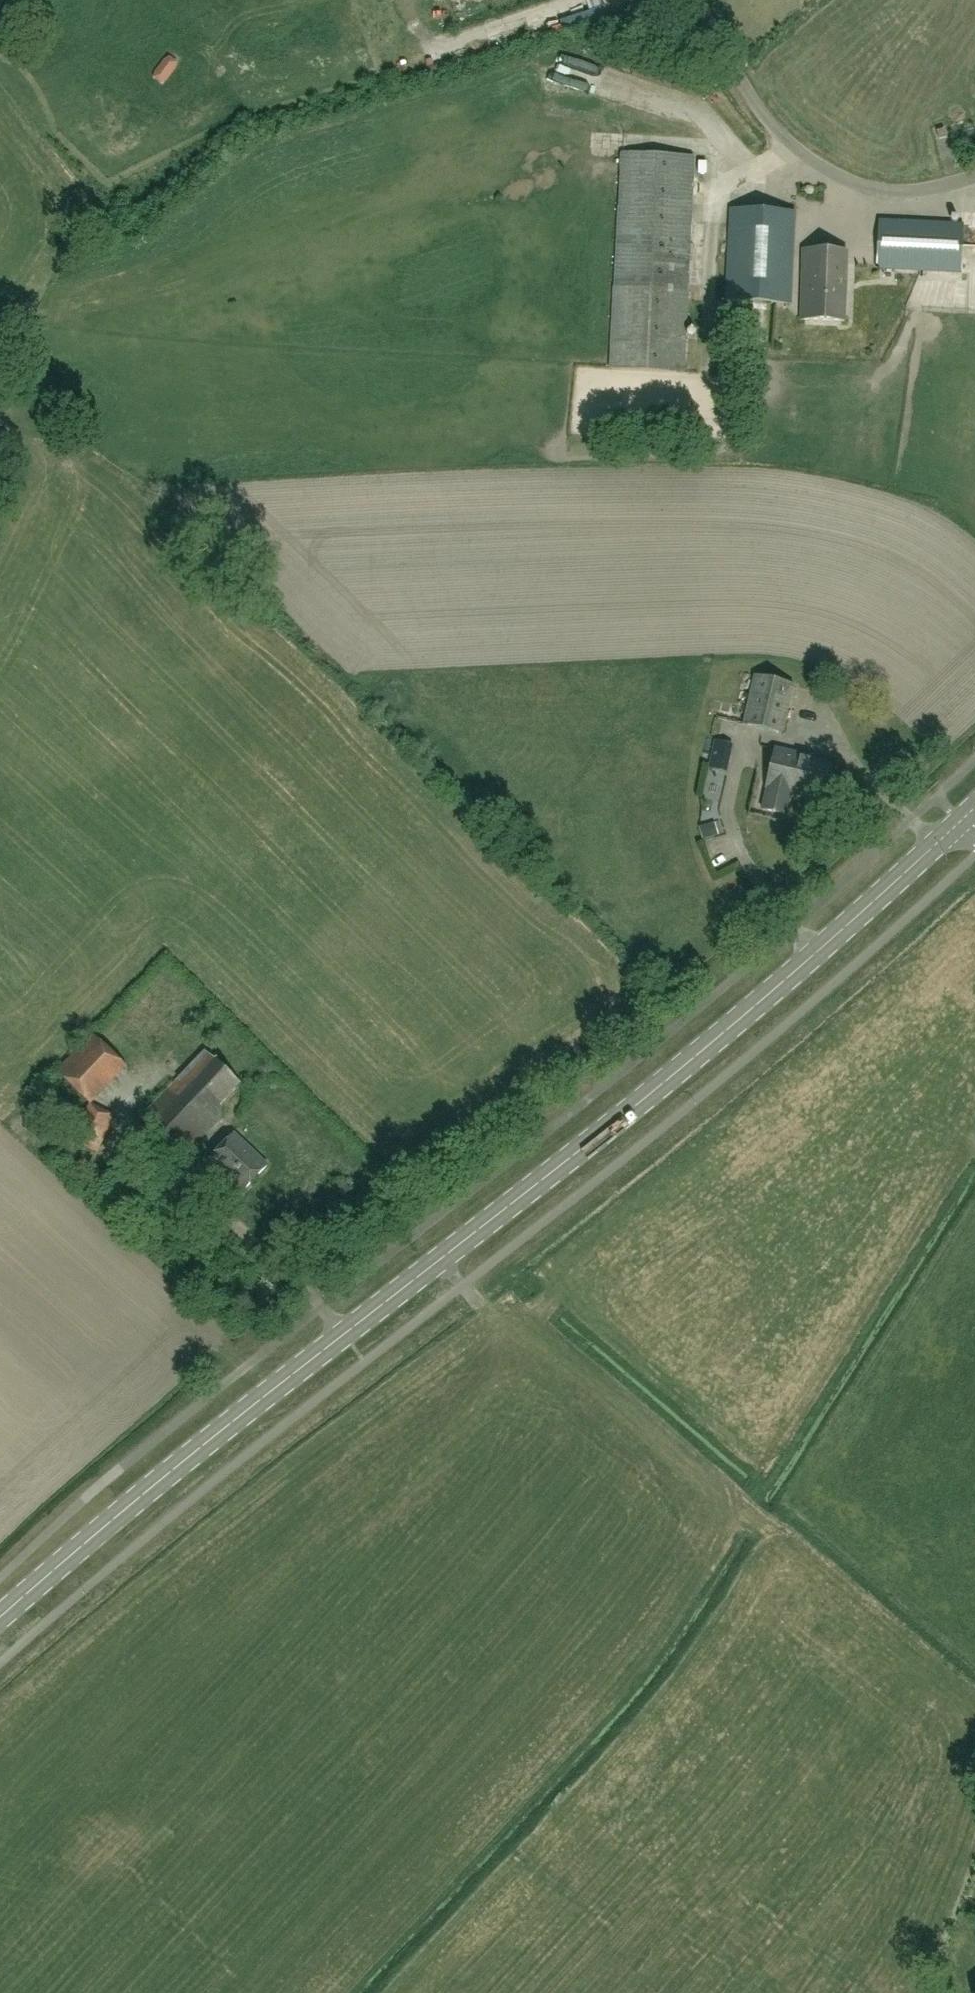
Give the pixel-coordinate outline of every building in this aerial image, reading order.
[(684,371),(695,156),(621,151),(610,368),(684,371)] [(790,304),(794,212),(731,209),(726,301),(790,304)] [(961,272),(964,224),(878,220),(876,268),(961,272)] [(844,320),(846,250),(802,249),(800,319),(844,320)] [(788,708),(794,684),(755,675),(749,699),(788,708)] [(783,732),(788,708),(749,699),(744,724),(783,732)] [(785,763),(788,751),(775,748),(767,788),(768,788),(763,809),(786,814),(791,793),(789,792),(795,765),(785,763)] [(789,792),(791,793),(803,796),(803,793),(826,798),(833,765),(807,759),(808,756),(788,751),(785,763),(795,765),(789,792)] [(65,1073),(96,1101),(131,1064),(100,1035),(65,1073)] [(221,1106),(242,1084),(205,1050),(178,1078),(181,1081),(144,1120),(162,1138),(183,1158),(223,1117),(221,1106)] [(97,1154),(114,1116),(89,1105),(72,1142),(97,1154)] [(244,1190),(267,1165),(234,1134),(208,1161),(222,1174),(224,1172),(244,1190)]
